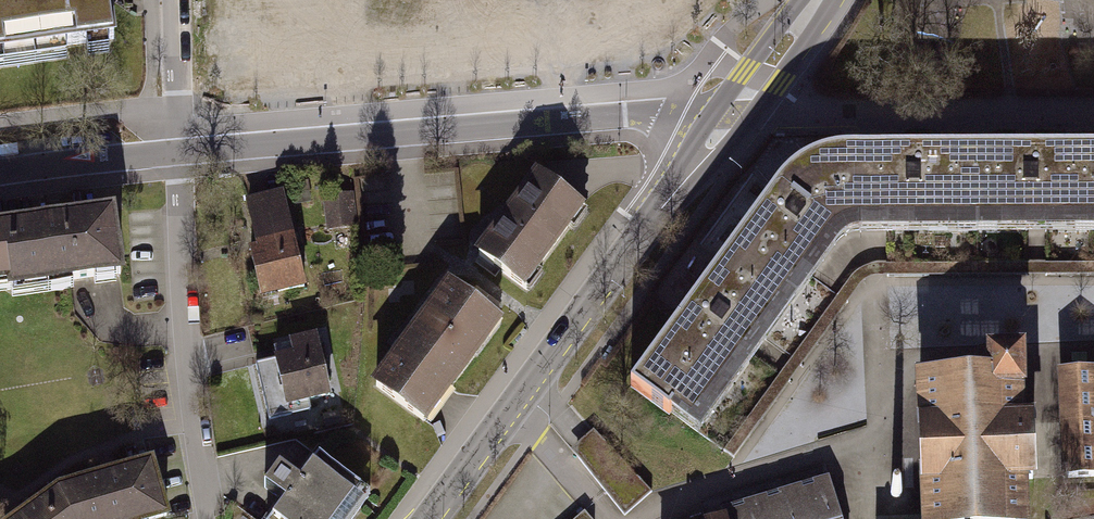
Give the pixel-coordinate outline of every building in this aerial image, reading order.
[(117,32),(113,0),(0,0),(0,48),(117,32)] [(838,153),(811,162),(788,176),(774,192),(633,384),(700,433),(842,239),(849,233),(861,231),(1093,230),(1093,151),(838,153)] [(524,297),(586,216),(537,178),(474,259),(524,297)] [(264,303),(309,291),(287,192),(246,200),(259,250),(253,252),(264,303)] [(357,228),(354,194),(329,196),(331,230),(357,228)] [(11,284),(12,292),(122,279),(112,213),(61,221),(0,230),(0,285),(11,284)] [(433,428),(509,326),(453,285),(378,388),(433,428)] [(335,398),(320,335),(294,341),(297,356),(278,360),(289,411),(335,398)] [(922,366),(927,518),(1033,518),(1028,362),(922,366)] [(1063,374),(1068,475),(1093,473),(1093,373),(1063,374)] [(373,499),(321,458),(303,481),(280,464),(264,485),(289,505),(277,518),(357,518),(373,499)] [(166,512),(151,459),(58,485),(23,511),(12,518),(141,518),(166,512)] [(830,478),(799,487),(765,498),(728,509),(723,510),(725,516),(715,518),(714,518),(842,518),(830,478)]
